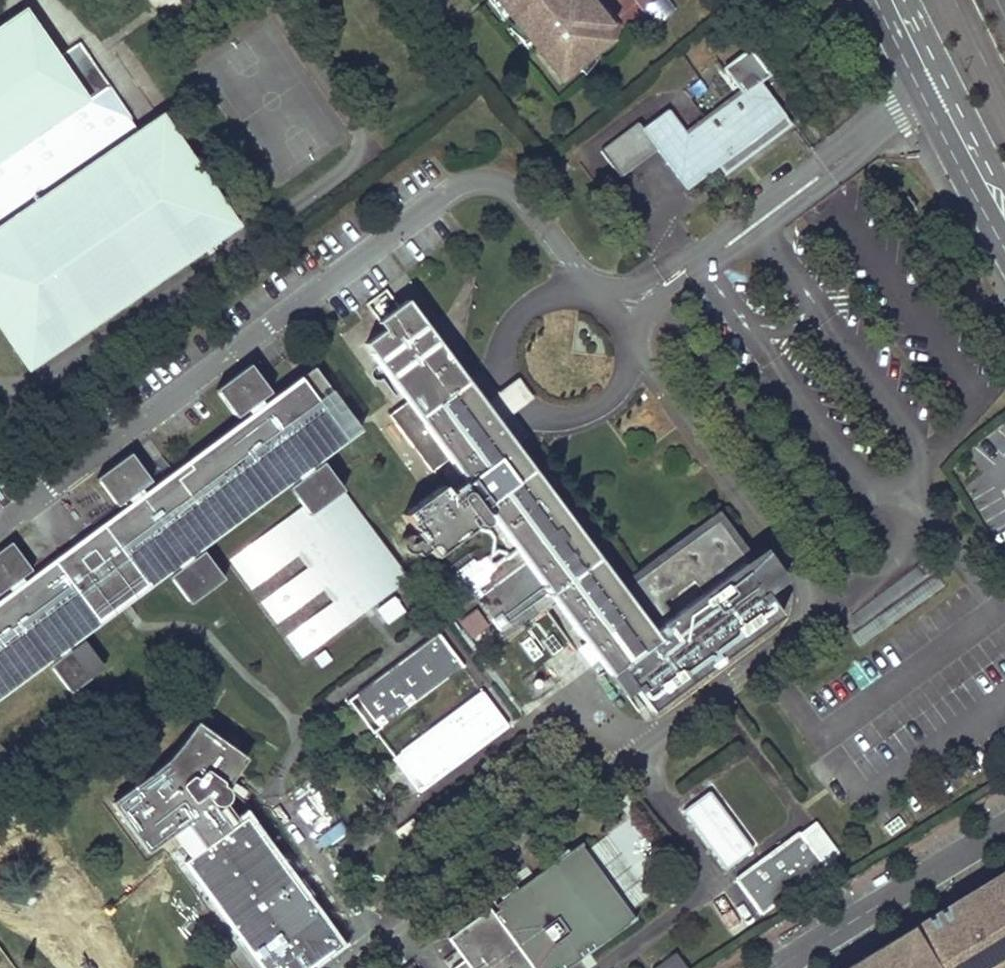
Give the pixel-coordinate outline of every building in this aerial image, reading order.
[(555,68),(564,61),(571,69),(609,39),(602,31),(610,24),(591,0),(500,0),(555,68)] [(672,9),(664,0),(657,0),(645,9),(655,22),(672,9)] [(127,118),(79,47),(58,60),(26,13),(0,30),(0,204),(127,118)] [(763,129),(774,120),(751,92),(759,86),(737,57),(711,76),(725,94),(675,133),(660,115),(635,134),(629,126),(593,155),(612,181),(649,153),(653,158),(663,171),(671,182),(679,192),(703,174),(763,129)] [(763,129),(703,174),(710,184),(771,139),(782,130),(774,120),(763,129)] [(34,360),(233,224),(162,121),(0,231),(0,311),(34,360)] [(382,325),(363,340),(404,396),(385,411),(427,470),(448,454),(465,477),(450,488),(443,480),(405,508),(410,526),(411,525),(413,528),(411,530),(418,539),(420,537),(423,541),(421,541),(437,551),(473,524),(467,514),(470,512),(475,519),(477,520),(480,521),(482,521),(484,520),(486,518),(486,515),(486,513),(485,511),(480,504),(483,502),(525,557),(475,595),(504,635),(553,598),(585,642),(592,651),(598,659),(608,672),(617,666),(631,685),(649,709),(709,664),(707,662),(717,654),(719,657),(779,612),(763,591),(761,588),(758,590),(754,584),(756,582),(741,562),(746,558),(715,516),(628,580),(634,589),(626,596),(615,582),(495,419),(479,398),(404,296),(395,303),(381,282),(364,294),(378,315),(376,317),(382,325)] [(52,649),(56,653),(46,661),(67,689),(101,663),(80,636),(70,643),(61,632),(167,553),(175,564),(165,572),(186,601),(221,575),(200,546),(190,554),(181,543),(286,464),(295,476),(285,483),(299,502),(306,511),(334,491),(340,486),(319,457),(309,465),(300,453),(350,416),(318,373),(268,410),(257,396),(267,388),(246,360),(211,386),(233,414),(243,406),(253,421),(213,451),(172,481),(148,499),(138,485),(148,477),(127,448),(92,474),(114,503),(123,495),(129,503),(24,581),(19,573),(29,566),(8,538),(0,543),(0,587),(4,584),(9,592),(0,599),(0,688),(52,649)] [(488,392),(479,398),(495,419),(529,393),(514,372),(488,392)] [(340,486),(334,491),(399,579),(406,574),(340,486)] [(282,632),(298,654),(399,579),(334,491),(306,511),(299,502),(226,556),(248,585),(293,552),(303,564),(257,598),(274,620),(319,586),(328,598),(282,632)] [(615,582),(626,596),(634,589),(628,580),(715,516),(746,558),(741,562),(756,582),(754,584),(758,590),(761,588),(763,591),(773,583),(772,582),(780,576),(764,554),(755,560),(716,507),(615,582)] [(941,588),(913,563),(846,611),(859,647),(941,588)] [(385,623),(405,608),(392,591),(373,606),(385,623)] [(455,616),(470,636),(488,623),(473,603),(455,616)] [(437,631),(349,698),(373,730),(461,664),(437,631)] [(592,651),(585,642),(576,649),(588,666),(598,659),(592,651)] [(631,685),(617,666),(608,672),(622,692),(631,685)] [(481,688),(391,755),(415,786),(504,719),(481,688)] [(112,799),(147,847),(172,829),(191,855),(184,859),(240,939),(261,967),(302,967),(333,946),(303,903),(291,886),(243,817),(237,821),(224,803),(225,797),(225,793),(223,789),(221,786),(243,757),(195,722),(165,761),(112,799)] [(706,787),(683,802),(723,863),(746,848),(706,787)] [(414,821),(393,833),(399,843),(419,831),(414,821)] [(811,823),(732,877),(753,909),(833,855),(811,823)] [(576,838),(571,842),(617,905),(596,920),(606,934),(632,914),(602,873),(576,838)] [(606,934),(596,920),(617,905),(571,842),(523,877),(492,899),(496,905),(491,909),(487,903),(456,926),(445,934),(461,955),(447,965),(449,967),(559,967),(606,934)] [(1004,967),(1004,871),(845,967),(1004,967)] [(299,881),(291,886),(303,903),(311,898),(301,883),(299,881)] [(724,899),(713,909),(733,931),(744,921),(724,899)] [(642,965),(644,967),(680,967),(665,948),(642,965)]
